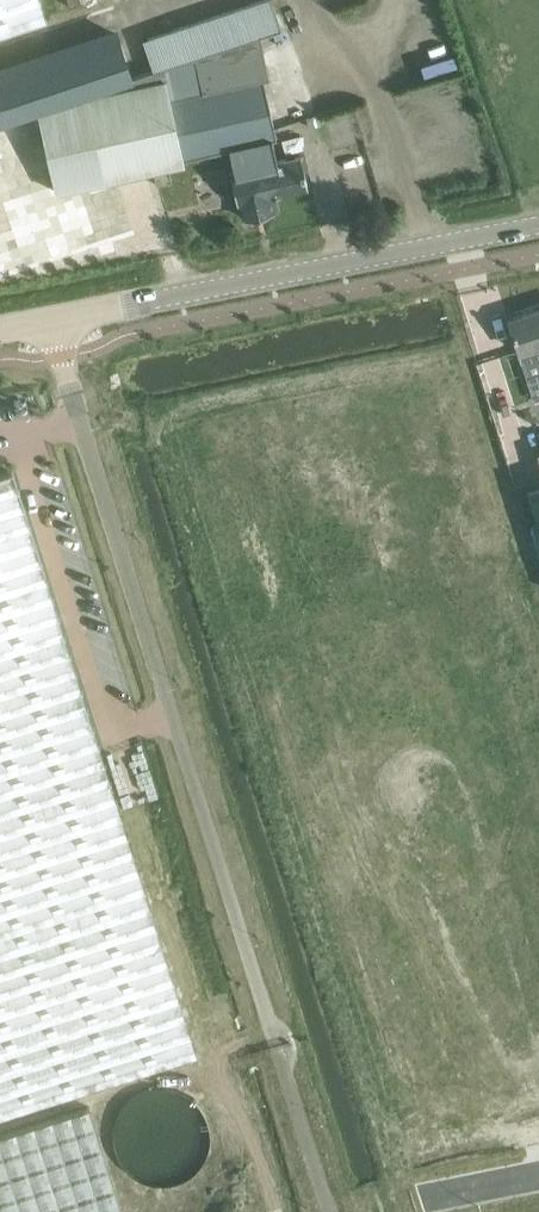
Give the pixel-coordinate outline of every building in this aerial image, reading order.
[(44,19),(38,0),(0,0),(0,33),(44,19)] [(0,47),(0,176),(44,161),(49,160),(37,108),(55,190),(104,179),(185,161),(184,157),(230,146),(260,139),(271,137),(276,136),(273,127),(263,77),(204,90),(196,56),(125,79),(103,14),(0,47)] [(322,123),(319,112),(307,116),(310,126),(322,123)] [(235,169),(230,170),(237,202),(239,201),(243,216),(276,209),(272,193),(307,185),(300,155),(276,160),(271,137),(260,139),(230,146),(234,164),(235,169)] [(134,262),(128,228),(0,250),(0,285),(134,262)] [(508,319),(515,342),(518,349),(518,348),(529,382),(538,379),(538,309),(508,319)] [(85,1089),(197,1054),(102,756),(12,471),(0,474),(0,1116),(85,1089)] [(90,1106),(0,1134),(0,1211),(123,1211),(90,1106)]
